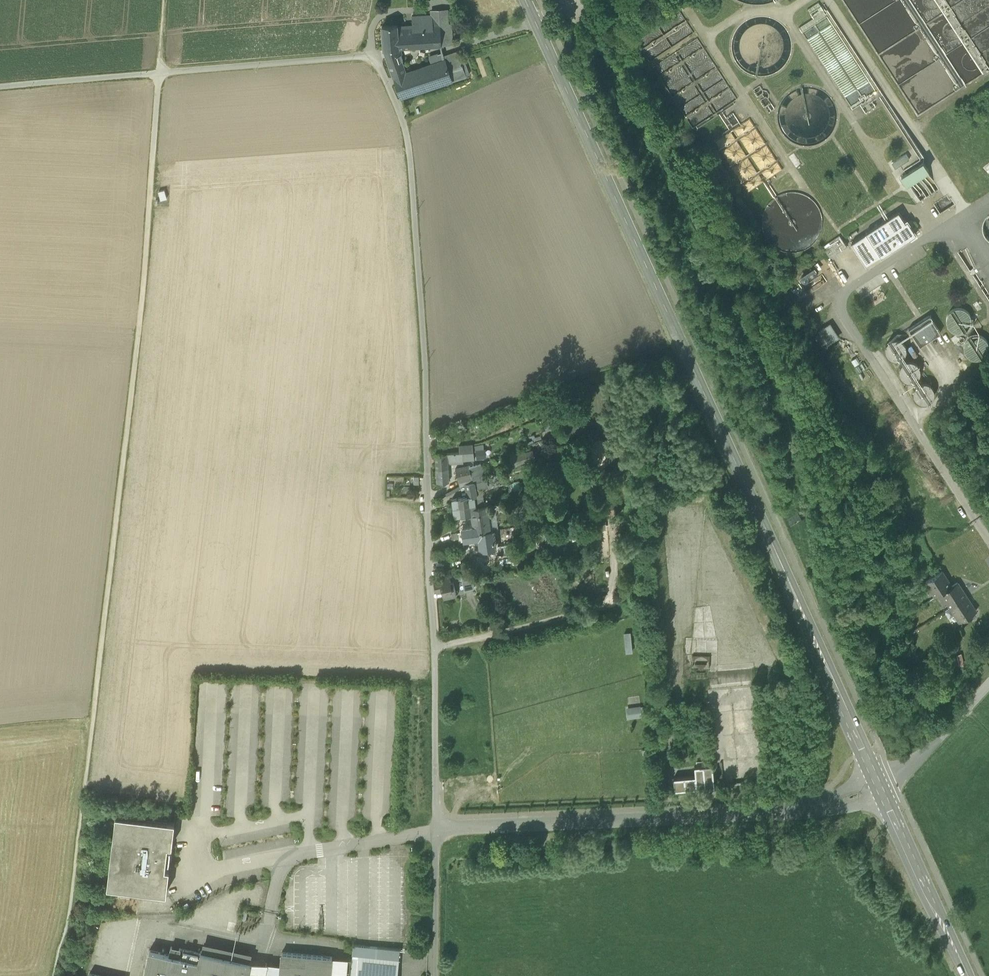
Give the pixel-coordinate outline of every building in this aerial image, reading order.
[(687,6),(683,0),(681,0),(679,1),(683,8),(687,6)] [(918,115),(986,70),(987,72),(988,71),(988,0),(843,0),(918,115)] [(923,162),(924,157),(827,8),(824,10),(818,1),(808,8),(813,17),(799,27),(852,109),(860,104),(865,113),(876,106),(872,101),(879,96),(920,159),(903,169),(906,173),(923,162)] [(694,31),(678,6),(636,33),(638,36),(635,38),(650,60),(694,31)] [(431,9),(432,15),(433,25),(448,24),(446,8),(431,9)] [(449,43),(448,24),(433,25),(432,15),(411,17),(412,26),(414,46),(449,43)] [(732,45),(734,57),(741,66),(750,73),(762,75),(773,73),(783,66),(789,57),(792,45),(789,34),(783,24),(773,18),(762,16),(750,18),(740,24),(734,34),(732,45)] [(381,26),(383,49),(396,48),(414,46),(412,26),(398,28),(397,25),(381,26)] [(733,100),(737,98),(697,37),(653,65),(693,127),(696,125),(733,100)] [(383,49),(387,59),(399,56),(396,48),(383,49)] [(457,50),(442,55),(444,59),(444,60),(457,56),(458,59),(460,58),(457,50)] [(428,56),(431,63),(444,59),(442,55),(441,52),(428,56)] [(405,72),(399,56),(387,59),(393,77),(405,72)] [(457,56),(444,60),(452,81),(464,76),(458,59),(457,56)] [(460,58),(458,59),(464,76),(469,75),(463,58),(460,58)] [(431,63),(405,72),(393,77),(401,99),(452,81),(444,60),(444,59),(431,63)] [(760,99),(765,106),(771,102),(768,98),(769,93),(767,90),(762,89),(760,84),(753,88),(758,95),(762,93),(764,97),(760,99)] [(777,118),(780,128),(785,136),(793,143),(802,146),(812,146),(822,142),(830,136),(835,128),(837,118),(837,109),(833,99),(826,92),(817,87),(807,86),(797,87),(789,92),(782,99),(778,109),(777,118)] [(774,197),(777,195),(768,181),(770,180),(769,177),(783,168),(778,161),(781,159),(779,156),(776,158),(767,144),(770,142),(768,140),(765,142),(756,127),(759,125),(758,123),(754,125),(749,116),(733,126),(732,125),(726,116),(723,110),(735,102),(733,100),(696,125),(697,127),(718,113),(729,129),(713,138),(719,148),(716,150),(718,152),(721,150),(730,164),(727,166),(729,169),(732,167),(741,181),(738,183),(740,185),(743,183),(748,191),(764,181),(774,197)] [(733,111),(726,116),(732,125),(739,121),(733,111)] [(906,153),(892,162),(895,168),(909,159),(906,153)] [(908,183),(915,194),(925,187),(926,186),(934,181),(927,171),(928,170),(923,162),(906,173),(901,176),(907,184),(908,183)] [(934,181),(926,186),(932,195),(939,190),(934,181)] [(925,187),(915,194),(920,202),(930,196),(925,187)] [(762,225),(765,234),(770,242),(777,248),(785,251),(794,252),(803,250),(811,246),(817,239),(822,231),(823,222),(822,213),(818,205),(812,198),(804,193),(795,191),(786,191),(777,195),(774,197),(770,200),(765,208),(762,216),(762,225)] [(949,194),(934,204),(940,214),(955,205),(949,194)] [(865,233),(866,234),(880,257),(881,257),(916,235),(907,221),(905,222),(898,212),(865,233)] [(824,248),(830,257),(847,246),(839,234),(822,245),(824,248)] [(866,266),(880,257),(866,234),(851,243),(866,266)] [(794,294),(798,301),(828,281),(816,264),(795,278),(802,289),(794,294)] [(965,309),(959,307),(954,308),(949,311),(947,316),(946,322),(948,327),(952,331),(958,332),(963,331),(968,328),(970,323),(971,318),(969,313),(965,309)] [(909,329),(920,346),(941,333),(929,315),(909,329)] [(819,331),(827,344),(838,337),(830,324),(819,331)] [(982,336),(977,335),(971,336),(967,339),(964,344),(963,349),(966,355),(970,358),(975,360),(981,359),(985,356),(988,351),(988,346),(987,340),(982,336)] [(897,339),(893,339),(889,341),(886,344),(885,348),(886,353),(888,356),(891,359),(896,360),(900,359),(903,356),(905,352),(906,348),(904,344),(901,341),(897,339)] [(911,361),(907,361),(903,363),(900,366),(899,370),(899,375),(902,378),(905,381),(910,382),(914,381),(917,378),(919,374),(920,370),(918,366),(915,363),(911,361)] [(926,382),(921,383),(917,384),(914,388),(913,392),(913,397),(916,400),(919,403),(924,404),(928,403),(932,400),(934,396),(934,392),(933,387),(930,384),(926,382)] [(548,420),(542,422),(546,432),(552,430),(548,420)] [(553,461),(550,447),(540,450),(543,463),(553,461)] [(484,449),(476,450),(476,452),(476,460),(487,459),(486,449),(484,449)] [(533,449),(509,457),(513,468),(536,461),(533,449)] [(474,460),(473,452),(459,453),(447,453),(448,462),(474,460)] [(436,454),(436,469),(448,468),(448,462),(447,453),(436,454)] [(480,463),(473,465),(475,473),(479,472),(480,475),(483,474),(480,463)] [(456,470),(458,480),(471,477),(468,466),(456,470)] [(449,482),(448,468),(436,469),(437,483),(449,482)] [(482,480),(480,475),(476,476),(471,477),(458,480),(459,486),(466,485),(466,483),(474,482),(482,480)] [(487,480),(474,482),(476,490),(489,488),(487,480)] [(452,499),(454,508),(475,504),(474,497),(477,496),(476,490),(474,482),(466,483),(466,485),(467,497),(452,499)] [(703,503),(662,507),(673,646),(682,645),(694,675),(779,667),(703,503)] [(475,508),(475,504),(454,508),(455,516),(472,514),(477,513),(475,508)] [(488,516),(487,506),(475,508),(477,513),(472,514),(474,527),(478,527),(478,532),(490,531),(488,516)] [(589,515),(590,522),(604,521),(604,514),(589,515)] [(493,530),(498,530),(496,515),(488,516),(490,531),(493,530)] [(590,522),(589,522),(589,532),(608,530),(607,521),(604,521),(590,522)] [(562,525),(564,540),(565,543),(577,542),(574,524),(562,525)] [(493,530),(490,531),(478,532),(478,527),(474,527),(463,529),(466,540),(479,538),(480,549),(495,547),(494,539),(493,530)] [(493,530),(494,539),(503,538),(502,529),(498,530),(493,530)] [(935,596),(941,592),(951,586),(941,571),(925,581),(935,596)] [(462,579),(464,590),(474,588),(471,572),(461,574),(462,579)] [(445,593),(446,598),(456,596),(454,587),(452,587),(451,582),(449,577),(433,580),(436,592),(442,590),(443,593),(445,593)] [(941,592),(950,606),(965,596),(962,591),(963,590),(957,581),(951,586),(941,592)] [(969,602),(965,596),(950,606),(960,621),(976,611),(970,602),(969,602)] [(925,630),(919,635),(922,640),(929,635),(925,630)] [(964,664),(961,653),(952,656),(954,666),(964,664)] [(707,686),(714,763),(716,785),(763,781),(755,682),(707,686)] [(631,718),(641,717),(640,707),(630,708),(631,718)] [(673,777),(674,789),(716,785),(714,763),(694,765),(695,775),(673,777)] [(163,892),(166,893),(169,868),(165,868),(166,863),(169,864),(171,850),(167,849),(168,845),(172,845),(175,821),(172,821),(116,814),(107,886),(139,889),(163,892)] [(163,892),(139,889),(139,896),(163,898),(163,892)] [(203,942),(201,951),(250,961),(252,953),(203,942)] [(358,954),(358,955),(399,958),(400,949),(353,945),(353,954),(358,954)] [(251,962),(250,961),(201,951),(200,953),(171,947),(169,954),(150,950),(144,975),(247,975),(251,962)] [(332,957),(282,952),(281,964),(280,975),(331,975),(332,957)] [(399,958),(358,955),(357,975),(397,975),(399,958)] [(331,975),(349,975),(351,958),(332,957),(331,975)] [(281,964),(251,962),(247,975),(280,975),(281,964)]
